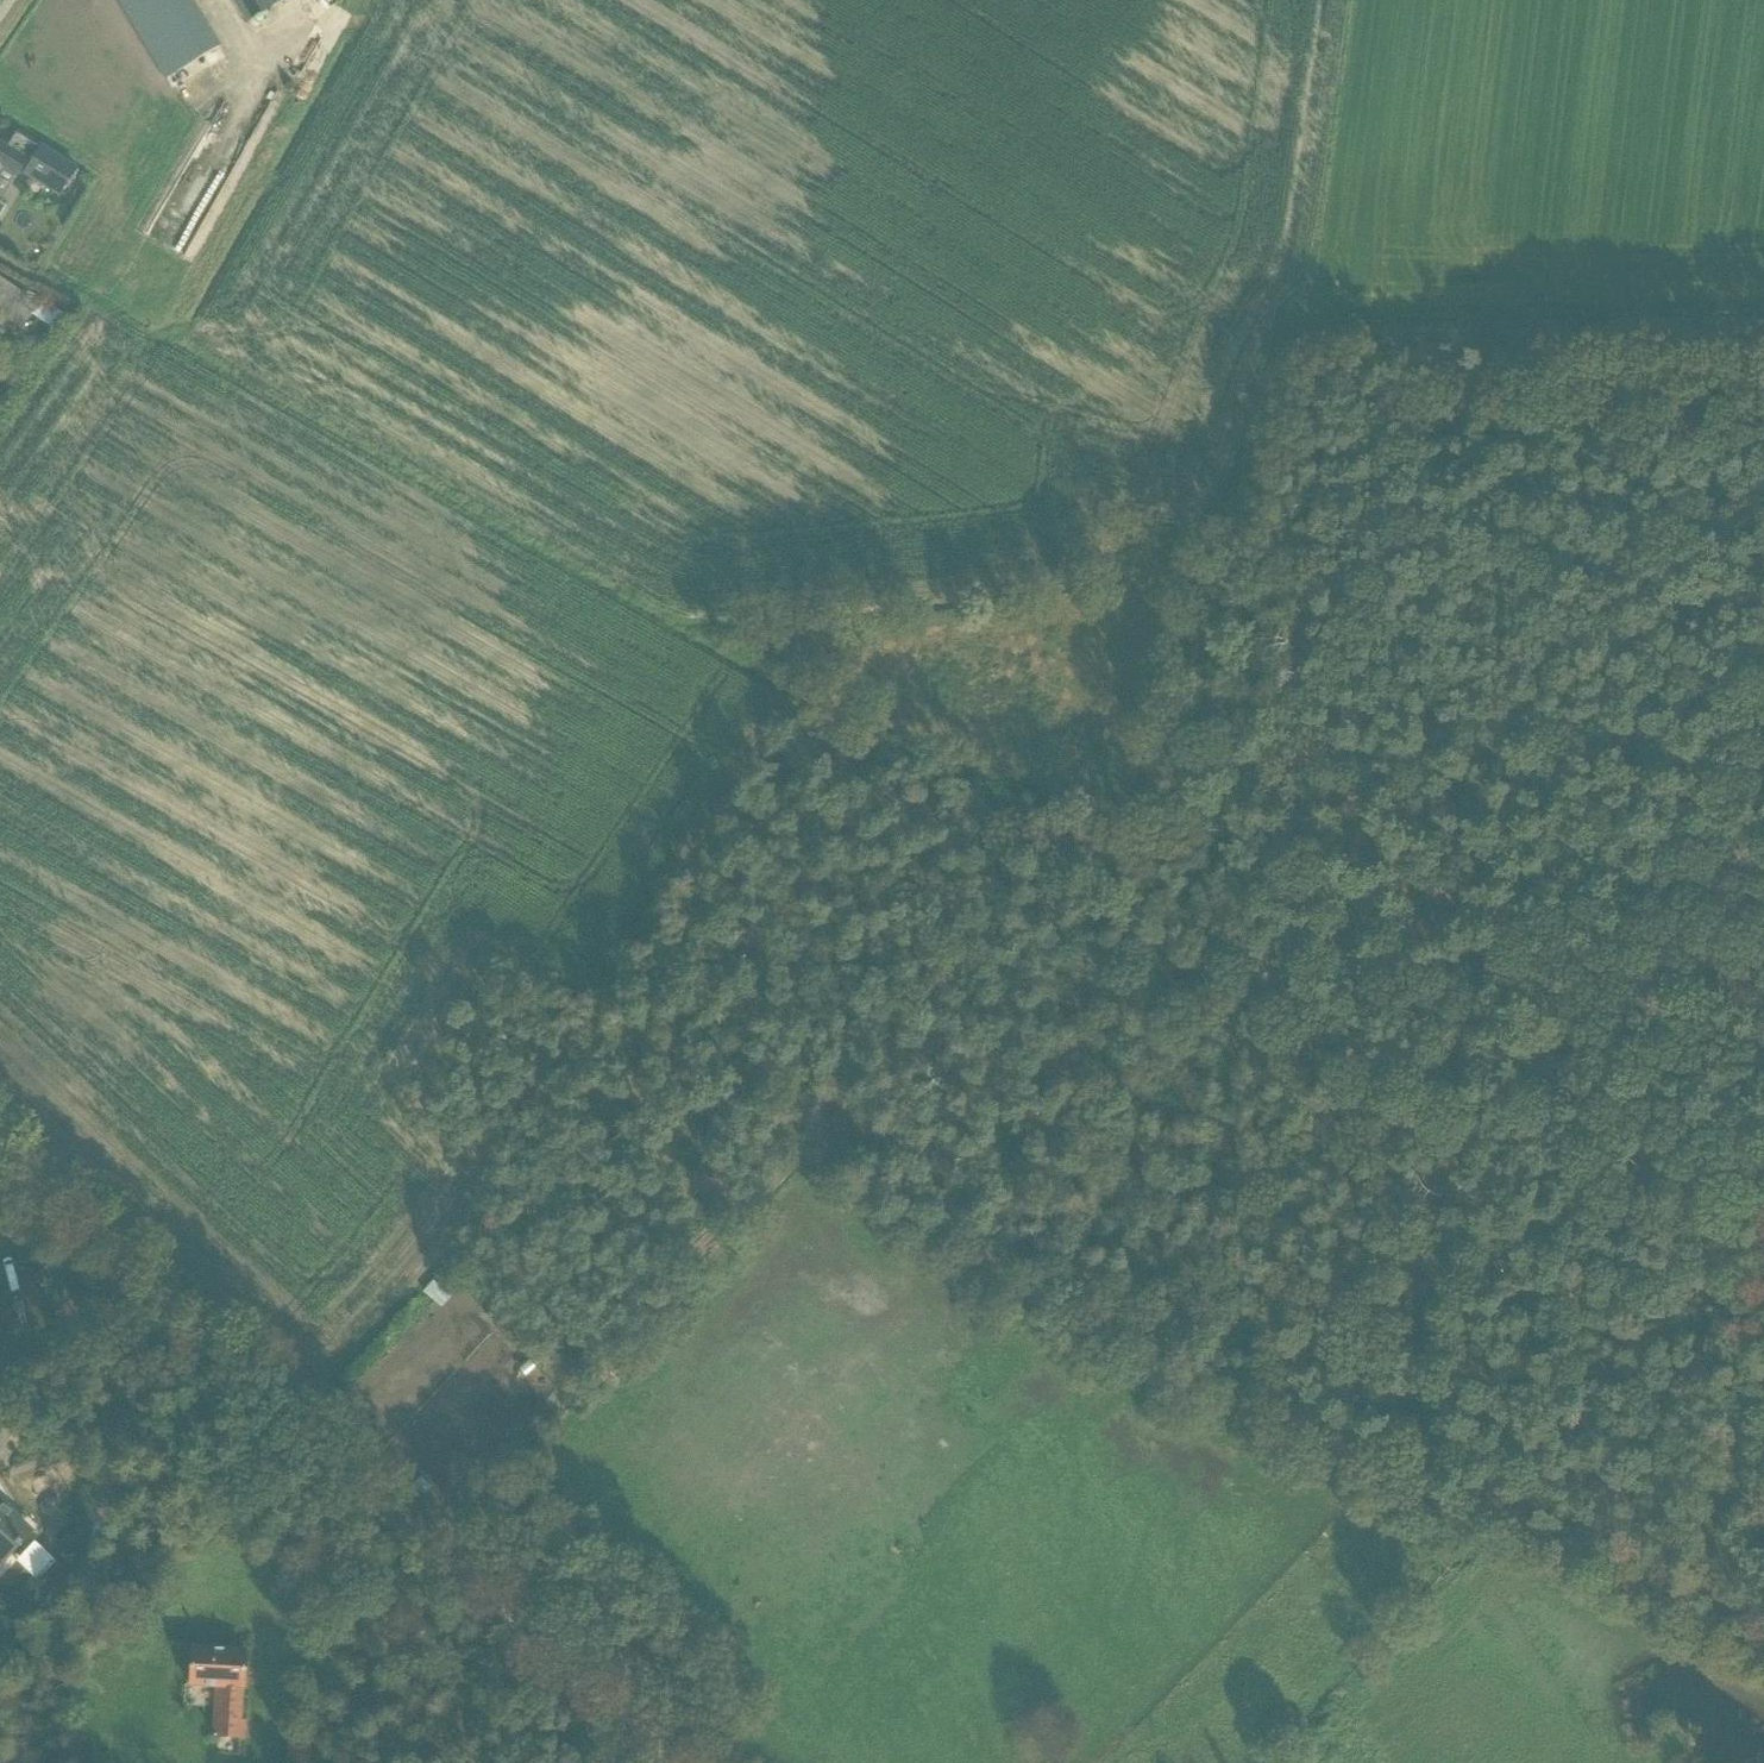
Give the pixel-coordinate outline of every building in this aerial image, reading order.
[(128,15),(167,79),(220,47),(192,0),(153,0),(128,15)] [(246,21),(282,0),(234,0),(246,21)] [(2,168),(16,178),(26,162),(0,144),(0,171),(2,168)] [(23,175),(59,197),(75,170),(40,148),(23,175)] [(22,329),(38,304),(0,277),(0,316),(22,329)] [(1,1564),(31,1532),(0,1503),(0,1563),(1,1564)] [(213,1737),(245,1739),(246,1721),(241,1721),(243,1688),(245,1651),(192,1648),(190,1685),(216,1687),(213,1737)] [(708,1714),(715,1721),(723,1713),(715,1706),(708,1714)]
